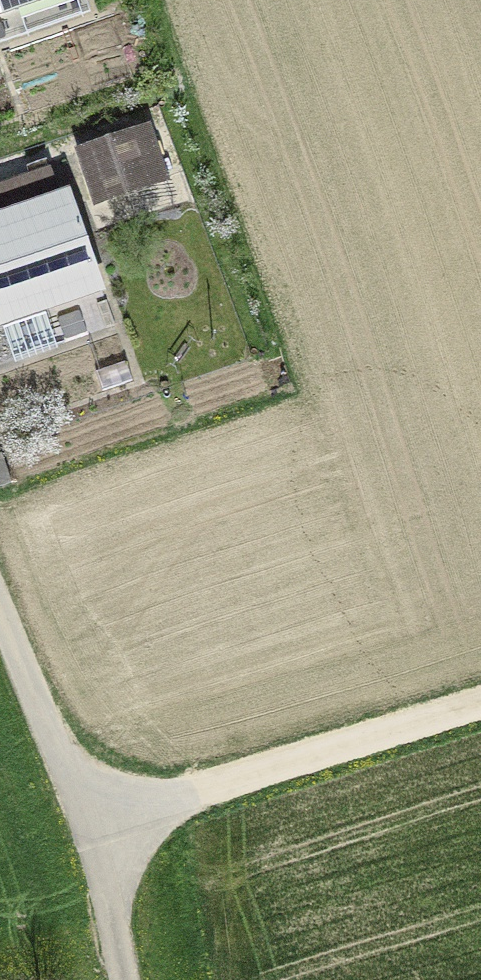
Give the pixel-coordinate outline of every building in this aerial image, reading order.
[(35,0),(0,0),(0,13),(35,0)] [(80,153),(81,158),(94,197),(95,200),(163,178),(146,130),(80,153)] [(64,201),(66,207),(94,197),(81,158),(0,186),(0,223),(64,201)] [(66,207),(64,201),(0,223),(0,319),(5,317),(19,354),(56,341),(43,304),(95,286),(66,207)] [(11,482),(1,454),(0,454),(0,486),(11,482)]
